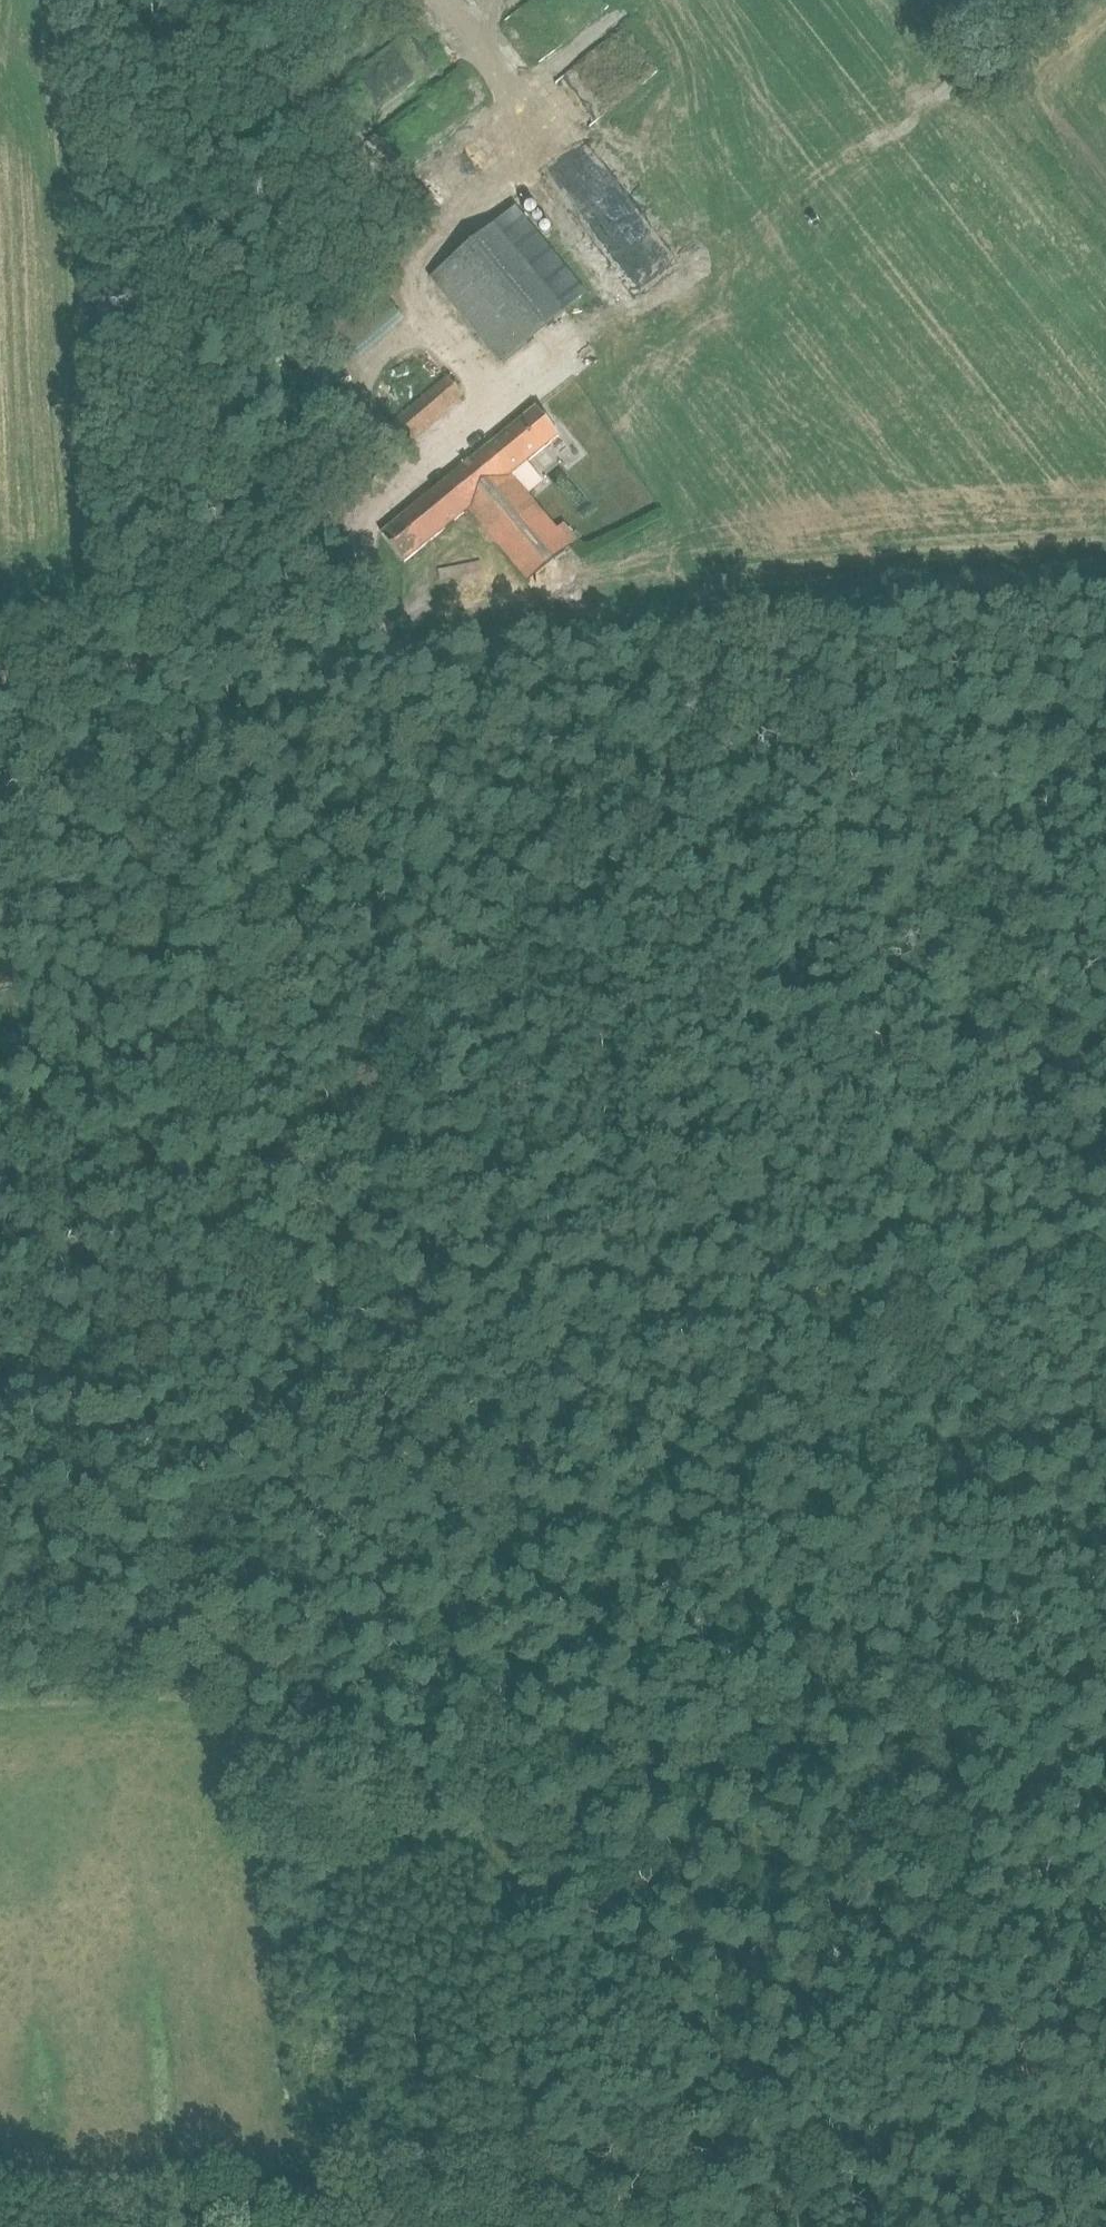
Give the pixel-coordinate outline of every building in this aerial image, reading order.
[(566,313),(495,227),(431,280),(502,366),(566,313)] [(373,287),(317,336),(347,372),(405,323),(373,287)] [(448,379),(437,388),(388,428),(384,431),(401,450),(463,398),(448,379)] [(537,408),(400,522),(382,535),(404,563),(471,509),(531,581),(569,550),(510,477),(560,436),(537,408)]
